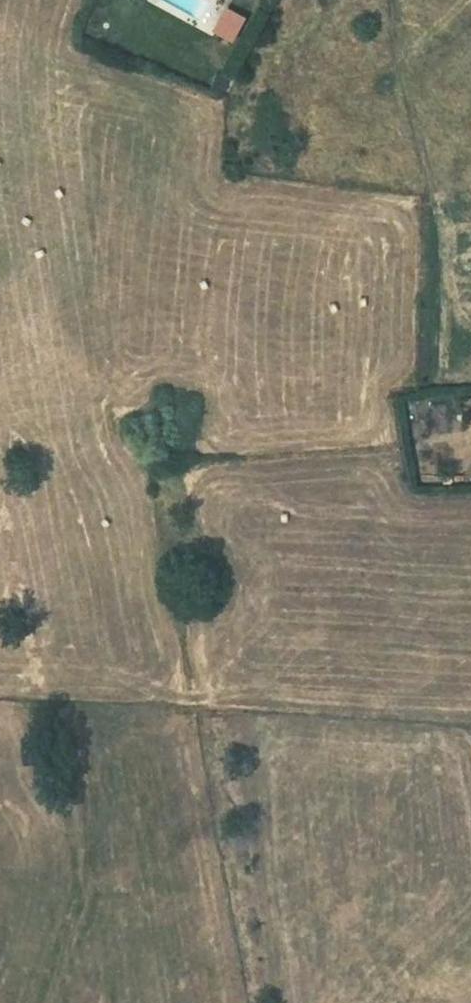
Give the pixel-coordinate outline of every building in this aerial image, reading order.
[(223,6),(209,33),(229,43),(243,16),(223,6)]
